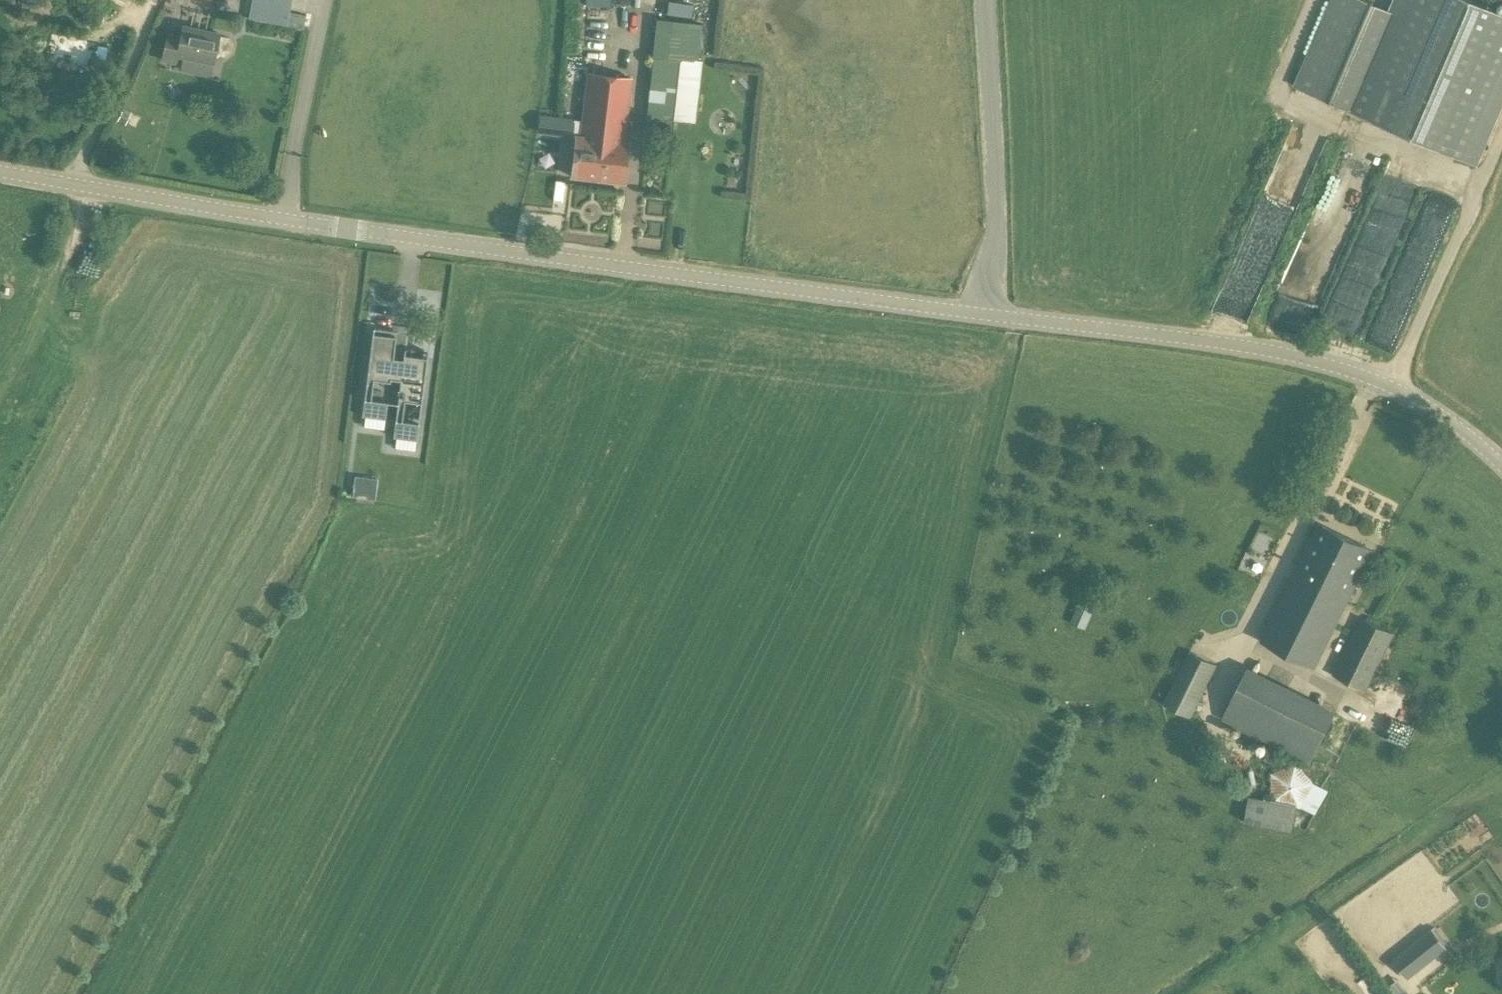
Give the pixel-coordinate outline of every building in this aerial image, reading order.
[(694,1),(676,0),(667,0),(666,18),(693,19),(694,1)] [(1471,0),(1398,0),(1393,12),(1366,0),(1330,0),(1294,86),(1343,107),(1477,163),(1501,104),(1501,13),(1471,0)] [(702,24),(656,19),(646,116),(677,119),(684,59),(698,61),(702,24)] [(179,37),(167,34),(162,60),(175,63),(176,56),(183,57),(180,69),(209,76),(214,54),(225,56),(230,51),(231,43),(228,38),(218,36),(218,34),(181,26),(179,37)] [(51,33),(46,64),(99,72),(104,41),(51,33)] [(576,134),(571,176),(597,179),(609,75),(588,72),(580,134),(576,134)] [(609,75),(597,179),(624,183),(629,141),(626,140),(632,77),(609,75)] [(1380,248),(1378,251),(1389,256),(1413,203),(1382,189),(1359,238),(1380,248)] [(403,359),(393,358),(396,336),(374,333),(374,327),(373,327),(362,416),(395,420),(393,437),(417,440),(427,357),(405,355),(406,348),(404,348),(403,359)] [(377,479),(356,477),(354,496),(375,498),(377,479)] [(1315,667),(1343,610),(1373,550),(1319,523),(1261,641),(1315,667)] [(1084,629),(1094,606),(1077,600),(1067,622),(1084,629)] [(1333,674),(1343,679),(1366,691),(1395,634),(1361,617),(1333,674)] [(1163,703),(1191,718),(1217,665),(1188,651),(1163,703)] [(1248,666),(1222,719),(1310,763),(1337,710),(1248,666)] [(1244,821),(1292,830),(1296,806),(1249,795),(1244,821)] [(1434,930),(1394,960),(1407,979),(1448,949),(1434,930)]
